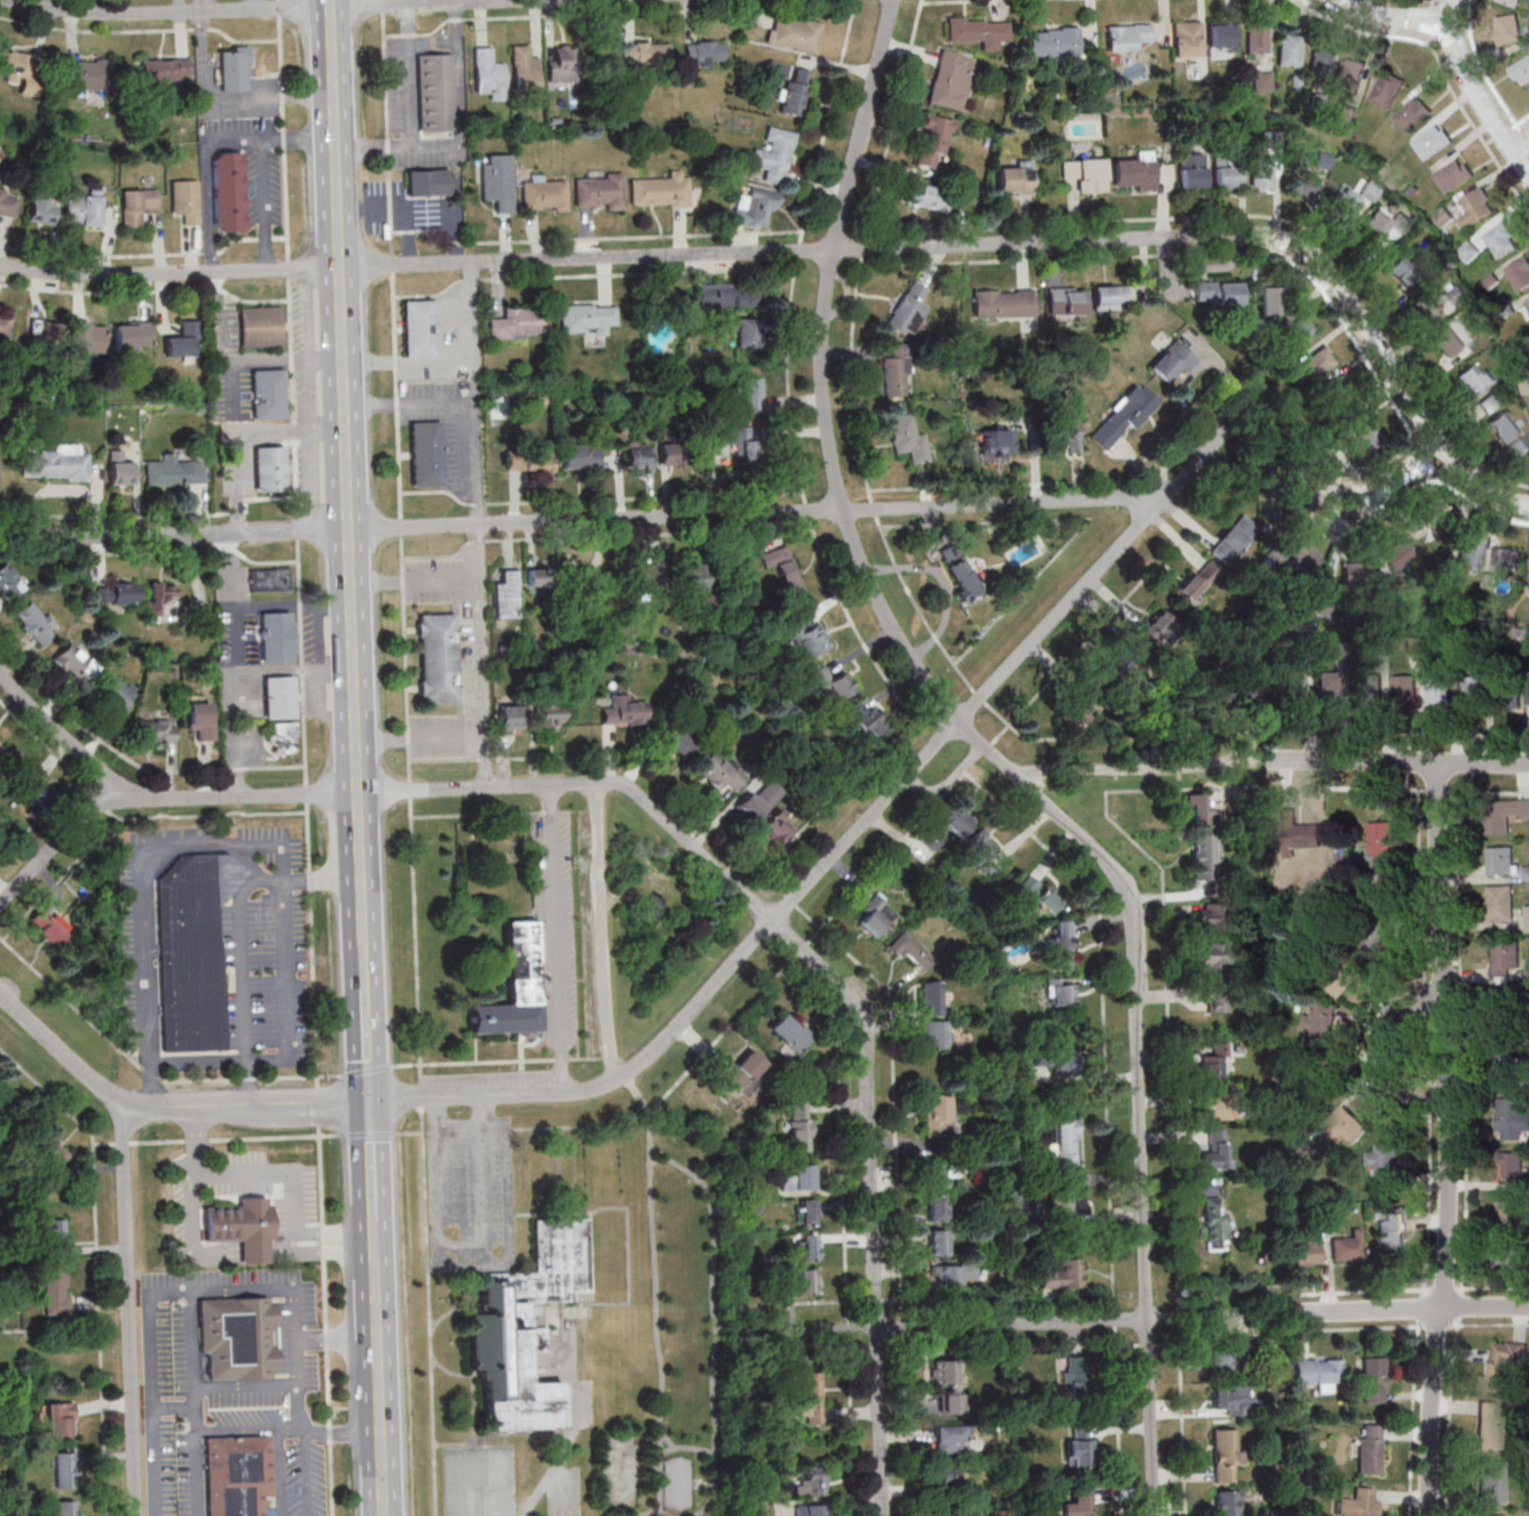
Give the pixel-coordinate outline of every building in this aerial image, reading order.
[(822,23),(774,13),(767,44),(815,54),(822,23)] [(982,41),(982,51),(999,50),(999,41),(1009,41),(1009,19),(948,20),(948,41),(982,41)] [(1201,57),(1201,22),(1173,22),(1173,57),(1201,57)] [(1235,23),(1209,23),(1209,51),(1235,51),(1235,23)] [(1267,53),(1267,24),(1246,24),(1246,53),(1267,53)] [(1495,28),(1500,45),(1512,41),(1507,24),(1495,28)] [(1137,43),(1151,43),(1151,26),(1107,26),(1107,52),(1137,52),(1137,43)] [(1028,28),(1028,56),(1078,56),(1078,28),(1028,28)] [(1299,35),(1279,34),(1277,66),(1298,67),(1299,35)] [(724,41),(685,41),(685,64),(724,64),(724,41)] [(669,64),(669,43),(620,43),(620,64),(669,64)] [(512,46),(513,90),(538,90),(538,55),(529,56),(529,45),(512,46)] [(578,46),(548,46),(548,82),(578,82),(578,46)] [(493,47),(473,47),(474,92),(485,92),(485,101),(505,100),(504,62),(493,62),(493,47)] [(1329,77),(1334,51),(1313,47),(1308,73),(1329,77)] [(928,104),(962,111),(974,56),(941,49),(928,104)] [(36,97),(43,56),(0,50),(0,72),(7,73),(5,82),(20,85),(19,94),(36,97)] [(221,51),(245,51),(247,89),(222,90),(221,51)] [(416,55),(451,54),(453,128),(418,130),(416,55)] [(1519,87),(1528,82),(1528,55),(1507,66),(1519,87)] [(1344,84),(1363,83),(1362,58),(1342,59),(1344,84)] [(142,81),(191,81),(191,59),(142,59),(142,81)] [(110,90),(110,60),(66,60),(66,90),(110,90)] [(809,70),(789,67),(781,113),(801,116),(809,70)] [(1369,100),(1389,110),(1404,80),(1384,70),(1369,100)] [(1253,72),(1253,87),(1272,87),(1272,72),(1253,72)] [(1393,118),(1409,135),(1433,111),(1416,95),(1393,118)] [(916,164),(935,168),(937,156),(945,158),(952,120),(926,115),(916,164)] [(1411,142),(1426,161),(1453,141),(1438,122),(1411,142)] [(796,132),(769,127),(765,150),(754,148),(750,167),(765,170),(762,181),(785,186),(796,132)] [(1157,151),(1136,151),(1136,160),(1113,160),(1113,187),(1136,187),(1136,191),(1157,191),(1157,151)] [(1314,166),(1328,170),(1333,155),(1319,151),(1314,166)] [(241,230),(220,231),(213,224),(210,161),(218,153),(239,152),(241,230)] [(1204,153),(1179,153),(1179,189),(1204,189),(1204,153)] [(512,155),(487,155),(487,163),(480,163),(481,203),(493,203),(493,214),(513,214),(512,155)] [(1213,189),(1239,189),(1239,155),(1213,155),(1213,189)] [(1445,193),(1475,175),(1462,155),(1433,173),(1445,193)] [(1273,188),(1273,156),(1251,156),(1251,188),(1273,188)] [(1105,193),(1105,159),(1061,159),(1061,180),(1078,180),(1078,193),(1105,193)] [(1033,194),(1033,161),(1016,161),(1016,168),(998,168),(998,194),(1033,194)] [(407,170),(448,169),(448,194),(408,195),(407,170)] [(631,207),(688,206),(687,170),(668,171),(668,179),(630,180),(631,207)] [(1319,180),(1292,171),(1285,189),(1313,198),(1319,180)] [(623,210),(622,172),(603,173),(603,176),(574,177),(575,208),(605,207),(605,210),(623,210)] [(544,182),(543,175),(530,175),(530,182),(521,182),(522,212),(567,211),(566,181),(544,182)] [(198,182),(170,182),(170,217),(182,217),(182,226),(199,226),(198,182)] [(949,192),(910,182),(905,203),(945,212),(949,192)] [(1326,208),(1351,221),(1363,197),(1374,202),(1380,190),(1367,182),(1360,197),(1338,185),(1326,208)] [(737,194),(731,222),(764,229),(768,208),(776,210),(780,192),(750,186),(748,196),(737,194)] [(1496,211),(1483,186),(1459,199),(1468,216),(1457,221),(1462,229),(1496,211)] [(19,192),(0,189),(0,216),(15,218),(19,192)] [(47,191),(30,190),(28,223),(54,225),(56,205),(46,204),(47,191)] [(141,227),(141,211),(158,211),(158,191),(121,191),(121,227),(141,227)] [(64,194),(64,225),(101,225),(101,194),(64,194)] [(1361,232),(1379,244),(1392,226),(1405,235),(1414,221),(1400,211),(1394,220),(1377,209),(1361,232)] [(1498,259),(1520,245),(1505,220),(1482,234),(1498,259)] [(1481,250),(1469,238),(1456,252),(1468,264),(1481,250)] [(1423,273),(1403,254),(1388,269),(1407,289),(1423,273)] [(1526,255),(1504,267),(1518,291),(1528,285),(1528,260),(1526,255)] [(926,305),(921,303),(928,288),(910,279),(888,327),(911,337),(926,305)] [(1242,283),(1195,283),(1195,306),(1242,306),(1242,283)] [(750,284),(698,284),(698,308),(750,308),(750,284)] [(1094,309),(1127,309),(1126,286),(1094,286),(1094,309)] [(1259,314),(1280,315),(1280,286),(1259,286),(1259,314)] [(1048,288),(1048,313),(1084,313),(1084,288),(1048,288)] [(974,289),(974,317),(1033,317),(1033,289),(974,289)] [(1443,312),(1427,292),(1411,304),(1426,325),(1443,312)] [(402,300),(430,300),(435,356),(405,355),(402,300)] [(560,305),(560,335),(605,335),(605,325),(615,324),(615,304),(560,305)] [(279,306),(239,308),(240,347),(281,345),(279,306)] [(547,307),(504,308),(504,318),(488,319),(489,337),(548,336),(547,307)] [(0,312),(0,337),(8,338),(12,314),(0,312)] [(1289,352),(1316,334),(1301,312),(1274,329),(1289,352)] [(757,347),(757,318),(729,318),(729,331),(735,331),(735,347),(757,347)] [(59,321),(29,321),(29,347),(59,347),(59,321)] [(197,321),(179,321),(179,336),(164,336),(164,357),(197,357),(197,321)] [(86,357),(86,353),(104,353),(104,322),(68,322),(68,357),(86,357)] [(114,348),(151,348),(151,322),(114,322),(114,348)] [(1465,346),(1448,324),(1431,338),(1449,359),(1465,346)] [(1149,363),(1165,385),(1197,363),(1181,340),(1149,363)] [(908,344),(892,344),(892,356),(883,356),(883,396),(908,396),(908,344)] [(1336,363),(1325,346),(1300,362),(1312,379),(1336,363)] [(1478,373),(1472,365),(1457,375),(1472,397),(1496,381),(1487,367),(1478,373)] [(251,370),(282,368),(284,417),(253,419),(251,370)] [(1320,389),(1330,404),(1353,389),(1343,373),(1320,389)] [(759,378),(740,378),(740,412),(759,412),(759,378)] [(1528,392),(1528,378),(1520,379),(1521,393),(1528,392)] [(1089,437),(1105,451),(1129,424),(1135,430),(1160,401),(1138,381),(1089,437)] [(1504,403),(1497,392),(1479,403),(1486,414),(1504,403)] [(1521,432),(1505,410),(1487,423),(1504,445),(1521,432)] [(887,417),(893,454),(908,452),(910,464),(928,461),(924,433),(915,435),(911,413),(887,417)] [(1067,452),(1080,452),(1079,414),(1050,416),(1051,444),(1067,444),(1067,452)] [(1385,441),(1372,417),(1352,428),(1366,452),(1385,441)] [(442,484),(412,486),(411,422),(439,420),(442,484)] [(734,445),(734,465),(757,464),(756,426),(714,427),(714,445),(734,445)] [(999,437),(999,430),(980,430),(980,460),(1009,460),(1009,437),(999,437)] [(80,444),(54,444),(54,453),(22,453),(22,479),(89,480),(90,454),(80,454),(80,444)] [(626,466),(654,466),(654,444),(626,444),(626,466)] [(660,465),(683,465),(683,444),(660,444),(660,465)] [(598,468),(598,445),(562,445),(562,468),(598,468)] [(1338,445),(1305,445),(1305,464),(1338,464),(1338,445)] [(507,471),(551,471),(551,446),(537,446),(537,453),(507,453),(507,471)] [(255,447),(284,448),(286,489),(255,491),(255,447)] [(136,485),(136,461),(125,461),(125,449),(108,449),(108,485),(136,485)] [(145,485),(205,485),(205,464),(177,464),(177,453),(161,453),(161,462),(145,462),(145,485)] [(1210,552),(1229,566),(1258,527),(1239,513),(1210,552)] [(1483,540),(1462,537),(1458,566),(1479,569),(1483,540)] [(1321,560),(1307,539),(1286,553),(1300,574),(1321,560)] [(957,541),(938,550),(963,601),(982,592),(957,541)] [(1394,569),(1408,555),(1395,542),(1382,556),(1394,569)] [(760,555),(765,569),(776,565),(787,598),(804,592),(789,545),(760,555)] [(1521,551),(1494,548),(1492,567),(1519,570),(1521,551)] [(1219,571),(1207,559),(1176,590),(1188,602),(1219,571)] [(7,601),(26,588),(6,561),(0,565),(0,592),(7,601)] [(1343,586),(1372,586),(1372,563),(1343,563),(1343,586)] [(662,585),(662,564),(633,564),(633,585),(662,585)] [(250,570),(274,569),(274,567),(290,567),(291,589),(251,591),(250,570)] [(612,590),(612,568),(565,568),(565,590),(612,590)] [(681,596),(706,596),(706,568),(681,568),(681,596)] [(527,585),(551,585),(551,569),(527,569),(527,585)] [(139,583),(96,583),(96,604),(139,604),(139,583)] [(14,614),(39,645),(53,634),(47,626),(50,623),(32,600),(14,614)] [(1165,652),(1177,639),(1171,632),(1177,625),(1160,609),(1141,630),(1165,652)] [(261,613),(288,612),(294,651),(291,661),(264,663),(261,613)] [(416,624),(418,624),(418,621),(420,621),(420,615),(455,614),(458,702),(424,703),(422,696),(420,696),(419,693),(418,693),(418,681),(419,681),(421,680),(420,637),(418,637),(417,634),(416,634),(416,624)] [(818,623),(805,630),(801,621),(788,628),(804,660),(830,647),(818,623)] [(52,659),(79,685),(96,668),(70,641),(52,659)] [(1429,707),(1450,707),(1450,662),(1429,662),(1429,707)] [(855,688),(843,671),(834,678),(824,664),(810,674),(832,704),(855,688)] [(93,699),(119,718),(139,691),(112,672),(93,699)] [(1306,672),(1281,672),(1281,699),(1306,699),(1306,672)] [(1339,672),(1316,672),(1316,698),(1339,698),(1339,672)] [(1361,674),(1361,702),(1382,702),(1382,674),(1361,674)] [(1416,675),(1394,675),(1394,704),(1416,704),(1416,675)] [(1462,676),(1462,704),(1486,704),(1486,676),(1462,676)] [(264,677),(293,677),(295,717),(266,717),(264,677)] [(1519,680),(1499,680),(1499,708),(1519,708),(1519,680)] [(1257,682),(1211,682),(1211,702),(1257,702),(1257,682)] [(602,724),(647,724),(647,702),(634,702),(634,694),(611,694),(611,705),(602,705),(602,724)] [(197,730),(197,740),(214,740),(213,703),(188,703),(189,730),(197,730)] [(538,727),(562,727),(562,703),(538,703),(538,727)] [(499,705),(499,733),(524,733),(524,705),(499,705)] [(886,727),(871,707),(853,721),(867,740),(886,727)] [(175,720),(138,720),(138,741),(175,741),(175,720)] [(296,723),(268,723),(268,745),(274,745),(274,755),(296,755),(296,723)] [(665,741),(685,760),(698,746),(678,727),(665,741)] [(719,791),(726,783),(735,791),(748,776),(715,746),(695,769),(719,791)] [(751,792),(735,807),(752,824),(784,792),(772,779),(755,796),(751,792)] [(1191,826),(1214,826),(1214,794),(1191,794),(1191,826)] [(1486,834),(1508,834),(1508,819),(1528,819),(1528,799),(1486,800),(1486,834)] [(920,839),(930,850),(950,830),(959,840),(977,822),(958,802),(920,839)] [(1322,844),(1321,824),(1297,824),(1297,810),(1281,810),(1281,845),(1322,844)] [(1394,822),(1368,822),(1368,867),(1394,867),(1394,822)] [(1001,870),(989,858),(997,849),(985,838),(990,834),(982,827),(958,852),(990,882),(1001,870)] [(1192,835),(1193,878),(1220,877),(1218,834),(1192,835)] [(1514,875),(1514,847),(1487,847),(1487,875),(1514,875)] [(248,873),(227,853),(178,855),(156,878),(163,1051),(225,1049),(218,905),(248,873)] [(1018,886),(1051,916),(1063,903),(1030,873),(1018,886)] [(1489,920),(1512,920),(1512,886),(1489,886),(1489,920)] [(865,915),(858,922),(874,937),(898,913),(877,892),(859,910),(865,915)] [(1197,904),(1197,929),(1221,929),(1221,904),(1197,904)] [(1357,947),(1374,958),(1399,918),(1382,907),(1357,947)] [(56,949),(36,932),(39,928),(29,920),(39,909),(51,919),(59,909),(77,924),(56,949)] [(1071,920),(1051,920),(1051,968),(1071,968),(1071,920)] [(468,1005),(508,1004),(506,922),(534,921),(539,1028),(536,1031),(469,1033),(468,1005)] [(935,956),(903,930),(889,946),(921,972),(935,956)] [(1493,977),(1514,977),(1514,968),(1522,968),(1522,941),(1493,941),(1493,977)] [(1226,966),(1226,943),(1196,943),(1196,966),(1226,966)] [(1345,1000),(1363,969),(1339,955),(1321,986),(1345,1000)] [(1047,979),(1047,1005),(1074,1005),(1074,979),(1047,979)] [(921,1015),(942,1015),(942,981),(921,981),(921,1015)] [(1226,1012),(1226,987),(1205,987),(1205,1012),(1226,1012)] [(1496,994),(1496,1027),(1528,1026),(1528,994),(1496,994)] [(1304,1041),(1328,1047),(1338,1005),(1314,999),(1304,1041)] [(813,1036),(785,1011),(769,1029),(797,1054),(813,1036)] [(922,1021),(922,1048),(949,1048),(949,1021),(922,1021)] [(1212,1043),(1212,1055),(1200,1055),(1201,1083),(1221,1083),(1221,1056),(1230,1056),(1229,1042),(1212,1043)] [(766,1064),(749,1047),(722,1074),(739,1090),(766,1064)] [(1035,1066),(1052,1065),(1052,1072),(1074,1071),(1073,1049),(1035,1050),(1035,1066)] [(1519,1083),(1519,1051),(1492,1051),(1492,1083),(1519,1083)] [(951,1095),(925,1095),(925,1136),(951,1136),(951,1095)] [(1201,1119),(1226,1120),(1226,1098),(1201,1097),(1201,1119)] [(1497,1139),(1522,1139),(1522,1098),(1497,1098),(1497,1139)] [(1369,1128),(1344,1106),(1321,1132),(1334,1143),(1339,1137),(1352,1147),(1369,1128)] [(790,1152),(810,1152),(810,1107),(790,1107),(790,1152)] [(1058,1170),(1080,1170),(1079,1118),(1055,1118),(1055,1141),(1046,1141),(1046,1159),(1057,1159),(1058,1170)] [(1208,1129),(1225,1128),(1226,1158),(1226,1167),(1203,1168),(1202,1153),(1209,1152),(1208,1129)] [(69,1153),(58,1165),(51,1159),(48,1161),(29,1143),(42,1130),(69,1153)] [(1375,1143),(1375,1152),(1366,1152),(1366,1166),(1377,1166),(1377,1181),(1401,1181),(1401,1143),(1375,1143)] [(1525,1152),(1498,1152),(1498,1181),(1525,1181),(1525,1152)] [(950,1187),(949,1160),(926,1160),(926,1188),(950,1187)] [(814,1190),(814,1165),(781,1165),(781,1190),(814,1190)] [(1056,1188),(1056,1218),(1083,1218),(1083,1188),(1056,1188)] [(948,1222),(948,1195),(928,1195),(928,1222),(948,1222)] [(240,1240),(206,1241),(204,1206),(238,1205),(238,1198),(265,1197),(266,1204),(269,1204),(271,1239),(267,1239),(268,1263),(240,1264),(240,1240)] [(1223,1250),(1223,1241),(1226,1241),(1224,1198),(1204,1199),(1206,1251),(1223,1250)] [(814,1225),(814,1200),(796,1200),(796,1225),(814,1225)] [(1525,1200),(1497,1200),(1497,1225),(1525,1225),(1525,1200)] [(1343,1223),(1343,1207),(1328,1207),(1328,1223),(1343,1223)] [(1377,1221),(1377,1251),(1404,1252),(1405,1211),(1387,1211),(1387,1221),(1377,1221)] [(586,1218),(588,1291),(573,1292),(573,1300),(543,1301),(544,1351),(527,1351),(528,1383),(560,1382),(562,1427),(506,1429),(506,1433),(498,1433),(497,1429),(485,1429),(485,1402),(482,1402),(482,1380),(478,1380),(478,1369),(469,1369),(468,1313),(476,1313),(476,1304),(480,1303),(479,1282),(481,1281),(480,1273),(535,1271),(533,1220),(586,1218)] [(65,1219),(66,1254),(51,1255),(52,1247),(52,1242),(47,1243),(46,1220),(65,1219)] [(1333,1239),(1333,1260),(1363,1260),(1363,1228),(1353,1228),(1353,1239),(1333,1239)] [(949,1230),(929,1230),(929,1256),(949,1256),(949,1230)] [(817,1234),(799,1234),(799,1259),(817,1259),(817,1234)] [(1304,1246),(1295,1246),(1295,1267),(1322,1267),(1322,1239),(1304,1239),(1304,1246)] [(1525,1255),(1498,1246),(1492,1265),(1519,1273),(1525,1255)] [(1082,1288),(1082,1259),(1059,1260),(1059,1270),(1040,1270),(1041,1288),(1082,1288)] [(70,1313),(69,1296),(65,1296),(64,1288),(68,1288),(66,1264),(44,1265),(47,1314),(70,1313)] [(977,1278),(977,1264),(931,1265),(932,1290),(961,1290),(961,1278),(977,1278)] [(787,1270),(787,1294),(817,1294),(817,1270),(787,1270)] [(195,1302),(266,1300),(266,1304),(271,1304),(273,1377),(268,1377),(268,1381),(206,1383),(205,1355),(196,1355),(195,1302)] [(1481,1390),(1510,1391),(1511,1360),(1526,1361),(1527,1343),(1492,1341),(1490,1375),(1482,1374),(1481,1390)] [(1210,1373),(1231,1373),(1231,1351),(1210,1351),(1210,1373)] [(1068,1372),(1063,1372),(1063,1384),(1069,1384),(1070,1399),(1088,1399),(1087,1356),(1068,1356),(1068,1372)] [(1364,1403),(1388,1403),(1388,1358),(1364,1358),(1364,1403)] [(1344,1359),(1296,1359),(1296,1383),(1317,1383),(1317,1393),(1333,1393),(1333,1382),(1344,1382),(1344,1359)] [(942,1414),(960,1414),(961,1361),(931,1361),(931,1382),(942,1382),(942,1414)] [(800,1422),(821,1422),(821,1372),(800,1372),(800,1422)] [(1226,1415),(1248,1415),(1248,1387),(1212,1387),(1212,1409),(1226,1409),(1226,1415)] [(46,1403),(73,1402),(74,1435),(48,1436),(46,1403)] [(1480,1449),(1504,1449),(1504,1402),(1480,1402),(1480,1449)] [(1359,1474),(1382,1474),(1382,1425),(1359,1425),(1359,1474)] [(965,1453),(965,1426),(935,1426),(935,1453),(965,1453)] [(1067,1467),(1089,1467),(1089,1429),(1072,1429),(1072,1439),(1067,1439),(1067,1467)] [(1214,1481),(1234,1481),(1234,1466),(1243,1466),(1243,1450),(1236,1450),(1236,1429),(1214,1430),(1214,1481)] [(258,1499),(258,1515),(204,1515),(202,1440),(268,1438),(270,1499),(258,1499)] [(55,1453),(75,1452),(75,1460),(73,1460),(75,1487),(57,1487),(55,1453)] [(1505,1503),(1505,1461),(1480,1461),(1480,1503),(1505,1503)] [(957,1487),(957,1466),(938,1466),(938,1487),(957,1487)] [(825,1467),(804,1467),(804,1479),(795,1479),(795,1495),(825,1495),(825,1467)] [(1338,1498),(1338,1515),(1378,1515),(1378,1488),(1354,1488),(1354,1499),(1338,1498)] [(1216,1491),(1216,1515),(1240,1515),(1240,1491),(1216,1491)] [(1061,1515),(1092,1515),(1092,1492),(1072,1492),(1072,1503),(1061,1503),(1061,1515)] [(75,1500),(76,1515),(57,1515),(57,1501),(75,1500)] [(825,1505),(793,1505),(793,1515),(825,1515),(825,1505)]
